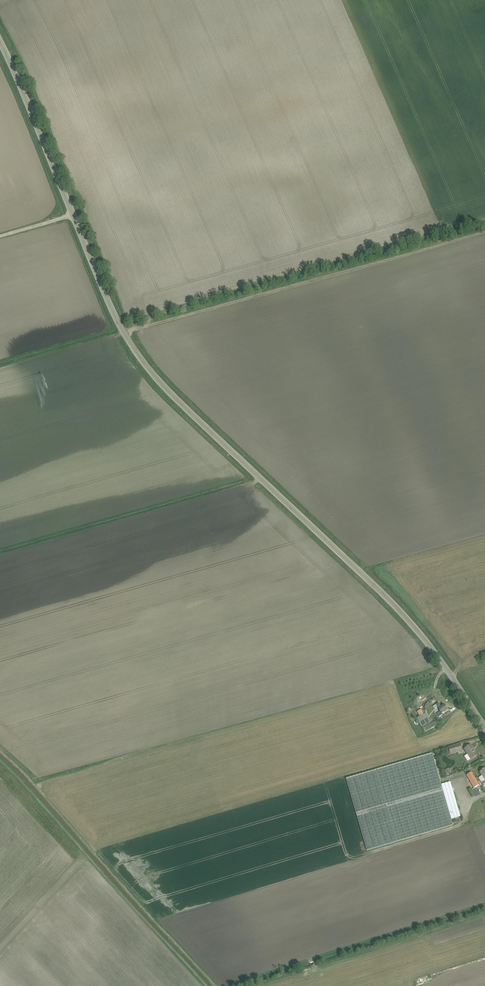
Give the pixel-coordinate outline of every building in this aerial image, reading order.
[(439,709),(442,714),(448,710),(445,705),(442,707),(439,703),(433,707),(435,711),(439,709)] [(416,718),(421,727),(430,722),(425,713),(416,718)] [(436,721),(423,727),(425,731),(438,726),(436,721)] [(460,744),(448,747),(451,754),(462,751),(460,744)] [(467,762),(471,759),(478,755),(471,745),(464,749),(468,754),(464,757),(467,762)] [(432,753),(347,778),(367,850),(453,825),(451,819),(461,817),(451,782),(441,785),(432,753)] [(454,780),(466,775),(464,770),(452,775),(454,780)] [(472,772),(466,775),(470,781),(467,783),(471,790),(479,785),(472,772)]
